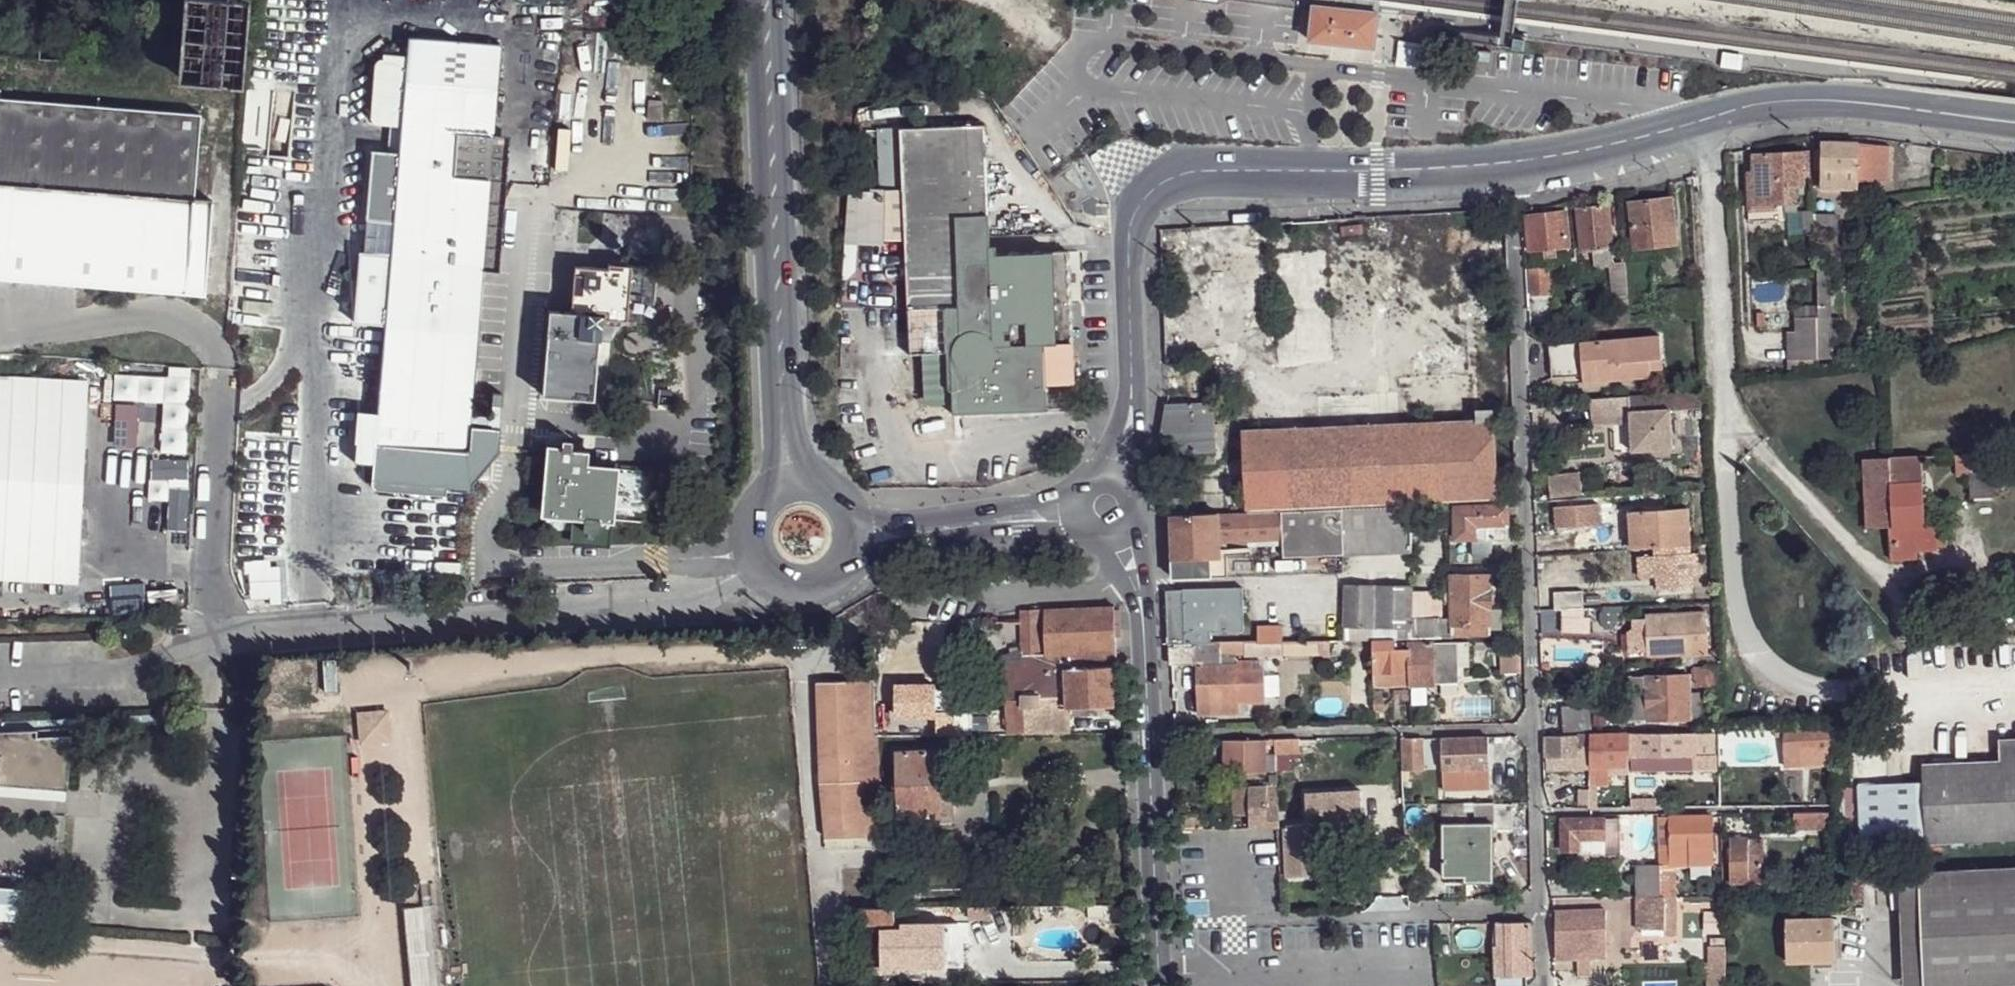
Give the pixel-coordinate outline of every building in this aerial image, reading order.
[(251,1),(238,0),(183,0),(177,81),(243,86),(249,24),(251,1)] [(1314,6),(1379,12),(1380,0),(1314,0),(1314,6)] [(1314,6),(1310,41),(1341,45),(1375,48),(1379,12),(1314,6)] [(1519,37),(1513,37),(1512,43),(1511,49),(1525,50),(1526,38),(1519,37)] [(1396,40),(1393,66),(1439,71),(1442,45),(1396,40)] [(401,132),(375,444),(390,445),(467,452),(470,426),(483,270),(494,136),(502,49),(409,43),(404,61),(381,59),(380,67),(372,66),(370,121),(378,122),(377,130),(401,132)] [(1743,55),(1723,52),(1720,69),(1740,72),(1743,55)] [(206,294),(213,201),(194,199),(201,114),(0,98),(0,277),(206,294)] [(651,102),(649,120),(661,121),(663,104),(651,102)] [(903,234),(908,354),(921,354),(924,401),(951,399),(951,414),(1046,410),(1045,382),(1074,382),(1069,251),(989,255),(983,125),(899,128),(902,189),(902,195),(903,234)] [(880,191),(902,189),(899,128),(877,128),(880,191)] [(509,137),(494,136),(483,270),(499,271),(509,137)] [(1822,142),(1821,186),(1858,187),(1858,180),(1868,180),(1869,144),(1859,143),(1822,142)] [(1869,144),(1868,180),(1889,180),(1890,146),(1869,144)] [(1753,170),(1755,206),(1774,204),(1798,204),(1796,186),(1805,186),(1805,176),(1811,176),(1810,150),(1753,153),(1753,170)] [(1746,170),(1748,206),(1755,206),(1753,170),(1746,170)] [(851,194),(850,232),(875,233),(876,195),(851,194)] [(881,235),(903,234),(902,195),(879,196),(881,235)] [(1629,202),(1634,248),(1671,243),(1668,221),(1674,220),(1671,198),(1629,202)] [(1577,207),(1580,248),(1593,248),(1612,246),(1609,205),(1577,207)] [(1527,214),(1530,251),(1543,250),(1556,249),(1568,248),(1564,209),(1527,214)] [(1801,211),(1802,229),(1806,229),(1807,233),(1815,233),(1813,215),(1813,210),(1801,211)] [(1813,215),(1815,233),(1838,232),(1838,215),(1813,215)] [(1612,246),(1593,248),(1594,265),(1610,264),(1613,264),(1612,246)] [(1274,251),(1279,357),(1328,354),(1323,248),(1274,251)] [(1543,250),(1544,259),(1557,258),(1556,249),(1543,250)] [(610,259),(610,266),(625,268),(625,260),(610,259)] [(1610,264),(1614,306),(1628,305),(1625,262),(1613,264),(1610,264)] [(1816,317),(1817,358),(1832,358),(1830,265),(1816,265),(1818,304),(1818,317),(1816,317)] [(607,271),(574,269),(571,312),(574,312),(574,315),(549,313),(542,396),(593,401),(600,317),(584,316),(584,313),(603,315),(603,321),(645,325),(652,318),(656,277),(649,270),(625,268),(610,266),(608,266),(607,271)] [(1530,268),(1531,295),(1550,294),(1549,267),(1530,268)] [(1786,331),(1787,360),(1817,358),(1816,317),(1818,317),(1818,304),(1806,304),(1806,317),(1794,318),(1795,331),(1786,331)] [(1757,312),(1757,321),(1765,320),(1764,312),(1757,312)] [(1548,344),(1552,378),(1583,374),(1582,370),(1611,368),(1613,380),(1651,376),(1650,370),(1663,369),(1660,334),(1548,344)] [(1583,374),(1583,382),(1613,380),(1611,368),(1582,370),(1583,374)] [(186,451),(188,374),(112,373),(112,399),(160,400),(159,451),(186,451)] [(0,379),(0,576),(79,581),(91,384),(0,379)] [(1702,391),(1650,395),(1651,410),(1670,409),(1702,407),(1702,391)] [(1590,399),(1592,425),(1630,421),(1631,451),(1673,449),(1670,409),(1651,410),(1650,395),(1629,396),(1590,399)] [(1161,439),(1161,453),(1215,451),(1214,402),(1167,404),(1166,404),(1161,439)] [(1477,420),(1493,420),(1492,409),(1477,410),(1477,420)] [(1244,430),(1249,508),(1496,497),(1493,420),(1477,420),(1244,430)] [(449,481),(449,477),(489,480),(493,428),(470,426),(467,452),(390,445),(389,464),(388,473),(388,475),(449,481)] [(574,442),(562,441),(562,451),(550,451),(545,514),(547,514),(575,517),(573,540),(608,543),(610,521),(612,521),(648,523),(652,472),(620,469),(588,466),(589,453),(573,452),(574,442)] [(1633,467),(1674,465),(1673,449),(1631,451),(1633,467)] [(1971,453),(1972,476),(1992,476),(1992,473),(2002,472),(2001,451),(1971,453)] [(1970,476),(1972,476),(1971,453),(1955,454),(1956,477),(1970,476)] [(1864,459),(1868,527),(1889,526),(1891,559),(1916,557),(1916,550),(1937,548),(1937,547),(1937,538),(1946,538),(1947,538),(1946,522),(1925,523),(1921,456),(1864,459)] [(187,526),(187,458),(151,459),(151,486),(168,486),(168,526),(187,526)] [(1548,476),(1551,497),(1582,494),(1579,472),(1548,476)] [(1970,476),(1971,498),(1994,498),(1992,476),(1972,476),(1970,476)] [(1664,483),(1644,484),(1645,494),(1665,493),(1664,483)] [(1555,517),(1556,528),(1601,525),(1599,503),(1554,507),(1555,517)] [(1342,555),(1342,556),(1412,553),(1410,505),(1341,508),(1342,555)] [(1454,506),(1455,539),(1472,538),(1492,538),(1508,538),(1507,514),(1518,513),(1517,505),(1508,505),(1454,506)] [(1171,515),(1173,578),(1227,576),(1226,540),(1282,538),(1283,557),(1342,555),(1341,508),(1171,515)] [(1629,512),(1632,549),(1654,547),(1690,545),(1688,508),(1667,509),(1668,514),(1648,515),(1648,510),(1629,512)] [(573,540),(575,517),(547,514),(546,519),(571,521),(569,545),(609,548),(612,521),(610,521),(608,543),(573,540)] [(1472,538),(1472,556),(1492,555),(1492,538),(1472,538)] [(1937,538),(1937,547),(1946,547),(1946,538),(1937,538)] [(1657,576),(1658,589),(1693,587),(1692,574),(1702,573),(1700,552),(1691,553),(1690,545),(1654,547),(1654,555),(1638,557),(1640,577),(1657,576)] [(1451,601),(1452,635),(1490,634),(1490,629),(1490,609),(1489,576),(1451,576),(1451,592),(1445,592),(1445,601),(1451,601)] [(1345,585),(1344,640),(1347,640),(1372,639),(1418,638),(1441,638),(1441,618),(1410,619),(1411,587),(1345,585)] [(1165,590),(1170,643),(1211,642),(1210,631),(1244,631),(1242,587),(1183,589),(1183,590),(1165,590)] [(1441,587),(1411,587),(1410,619),(1441,618),(1441,587)] [(1554,592),(1554,609),(1562,609),(1583,608),(1583,590),(1554,592)] [(1066,655),(1068,709),(1072,708),(1102,707),(1114,707),(1113,666),(1118,666),(1116,636),(1121,636),(1119,610),(1114,610),(1114,606),(1045,609),(1045,610),(1046,656),(1066,655)] [(1562,609),(1562,632),(1589,632),(1589,618),(1584,618),(1583,608),(1562,609)] [(1490,609),(1490,629),(1502,630),(1501,609),(1490,609)] [(1070,734),(1069,716),(1062,717),(1062,713),(1061,708),(1068,709),(1066,655),(1046,656),(1041,656),(1039,610),(1020,611),(1022,656),(1022,660),(999,660),(1000,701),(1005,700),(1007,734),(1070,734)] [(1628,636),(1629,652),(1647,652),(1647,656),(1681,655),(1682,665),(1717,664),(1716,654),(1708,654),(1707,613),(1646,615),(1646,618),(1633,619),(1634,636),(1628,636)] [(1257,626),(1258,641),(1268,641),(1282,641),(1282,626),(1257,626)] [(1372,639),(1373,686),(1412,685),(1426,684),(1459,683),(1459,667),(1458,642),(1418,643),(1418,638),(1372,639)] [(1282,641),(1268,641),(1269,653),(1317,652),(1316,640),(1282,641)] [(1329,640),(1329,652),(1347,652),(1347,640),(1344,640),(1342,640),(1329,640)] [(1172,647),(1173,665),(1192,663),(1197,665),(1221,665),(1221,655),(1236,654),(1244,654),(1244,641),(1211,642),(1211,645),(1172,647)] [(1244,641),(1244,654),(1269,654),(1269,653),(1268,641),(1258,641),(1244,641)] [(1458,642),(1459,667),(1470,666),(1469,642),(1458,642)] [(1523,649),(1507,650),(1507,661),(1524,661),(1523,649)] [(1221,655),(1221,665),(1236,665),(1236,660),(1236,654),(1221,655)] [(1197,665),(1199,714),(1239,713),(1238,703),(1265,701),(1263,669),(1247,670),(1246,659),(1236,660),(1236,665),(1221,665),(1197,665)] [(1696,668),(1697,685),(1716,684),(1715,667),(1696,668)] [(1647,676),(1649,720),(1690,719),(1700,719),(1700,694),(1689,694),(1689,674),(1647,676)] [(1631,676),(1632,721),(1649,720),(1647,676),(1631,676)] [(858,680),(816,682),(821,790),(825,838),(867,837),(862,790),(858,680)] [(873,680),(858,680),(862,790),(867,837),(880,837),(877,737),(873,680)] [(1412,701),(1427,701),(1426,684),(1412,685),(1412,701)] [(228,690),(227,706),(239,707),(239,691),(228,690)] [(938,692),(939,718),(939,736),(956,735),(974,735),(973,716),(950,716),(950,692),(938,692)] [(1562,707),(1565,731),(1591,730),(1589,705),(1562,707)] [(1072,708),(1073,717),(1102,716),(1102,707),(1072,708)] [(378,713),(381,741),(390,740),(387,711),(378,713)] [(358,714),(361,743),(381,741),(378,713),(358,714)] [(890,717),(890,731),(909,731),(909,717),(890,717)] [(1783,734),(1785,768),(1830,765),(1831,727),(1783,730),(1784,726),(1775,726),(1775,734),(1783,734)] [(66,790),(71,736),(37,738),(37,730),(0,732),(0,785),(66,790)] [(1631,733),(1631,770),(1716,769),(1716,732),(1631,733)] [(1589,768),(1589,785),(1597,785),(1608,785),(1608,766),(1628,766),(1627,733),(1590,734),(1590,756),(1589,768)] [(1545,736),(1546,758),(1547,769),(1589,768),(1590,756),(1590,734),(1545,736)] [(1441,737),(1443,771),(1489,769),(1488,736),(1441,737)] [(1275,739),(1275,755),(1300,754),(1299,738),(1275,739)] [(1401,739),(1402,771),(1424,770),(1422,738),(1401,739)] [(1224,740),(1224,773),(1265,772),(1266,771),(1266,753),(1266,740),(1224,740)] [(940,817),(939,752),(898,753),(900,818),(940,817)] [(1927,842),(2014,839),(2014,760),(1924,764),(1927,842)] [(1443,771),(1443,786),(1490,784),(1489,769),(1443,771)] [(1632,778),(1632,796),(1640,797),(1640,778),(1632,778)] [(1588,805),(1588,808),(1596,808),(1597,785),(1589,785),(1589,791),(1588,805)] [(1247,786),(1248,827),(1251,827),(1279,827),(1278,804),(1267,804),(1266,786),(1247,786)] [(1361,791),(1306,794),(1307,824),(1300,824),(1284,825),(1287,877),(1319,875),(1317,823),(1329,823),(1362,821),(1361,791)] [(1589,791),(1578,791),(1578,805),(1588,805),(1589,791)] [(1443,823),(1443,877),(1465,877),(1465,871),(1494,871),(1494,827),(1509,827),(1509,803),(1474,803),(1474,823),(1459,823),(1443,823)] [(1443,803),(1443,823),(1459,823),(1459,803),(1443,803)] [(1794,812),(1794,828),(1829,827),(1829,811),(1794,812)] [(1671,848),(1671,865),(1713,863),(1712,815),(1670,816),(1671,848)] [(1658,816),(1659,849),(1671,848),(1670,816),(1658,816)] [(1561,819),(1562,850),(1580,850),(1581,856),(1621,854),(1620,818),(1561,819)] [(1329,823),(1317,823),(1319,875),(1332,874),(1329,823)] [(1730,838),(1730,882),(1762,882),(1762,838),(1730,838)] [(1636,864),(1637,897),(1660,897),(1660,869),(1660,864),(1636,864)] [(1919,884),(2014,880),(2014,866),(1919,871),(1919,884)] [(1660,869),(1660,897),(1664,896),(1677,896),(1676,869),(1660,869)] [(1465,877),(1465,882),(1494,882),(1494,871),(1465,871),(1465,877)] [(1924,985),(2014,982),(2014,880),(1919,884),(1924,985)] [(1904,985),(1924,985),(1919,884),(1899,886),(1904,985)] [(22,921),(25,887),(0,885),(0,919),(22,921)] [(1637,897),(1637,930),(1665,929),(1664,935),(1676,936),(1675,912),(1664,911),(1664,896),(1660,897),(1637,897)] [(432,904),(402,907),(409,985),(440,985),(432,904)] [(895,908),(895,916),(906,916),(906,907),(895,908)] [(862,908),(863,923),(895,921),(895,916),(895,908),(883,908),(862,908)] [(1556,935),(1556,959),(1605,958),(1605,910),(1555,910),(1556,935)] [(1819,910),(1807,911),(1807,919),(1819,919),(1819,910)] [(1786,919),(1787,962),(1835,961),(1834,918),(1819,919),(1807,919),(1786,919)] [(1495,947),(1496,976),(1533,976),(1531,922),(1506,923),(1497,922),(1497,947),(1495,947)] [(882,968),(882,969),(902,969),(947,967),(946,944),(946,923),(904,923),(904,928),(881,929),(882,968)] [(1708,985),(1725,985),(1724,966),(1707,966),(1708,985)] [(865,967),(866,984),(902,984),(902,969),(882,969),(882,968),(865,967)]
